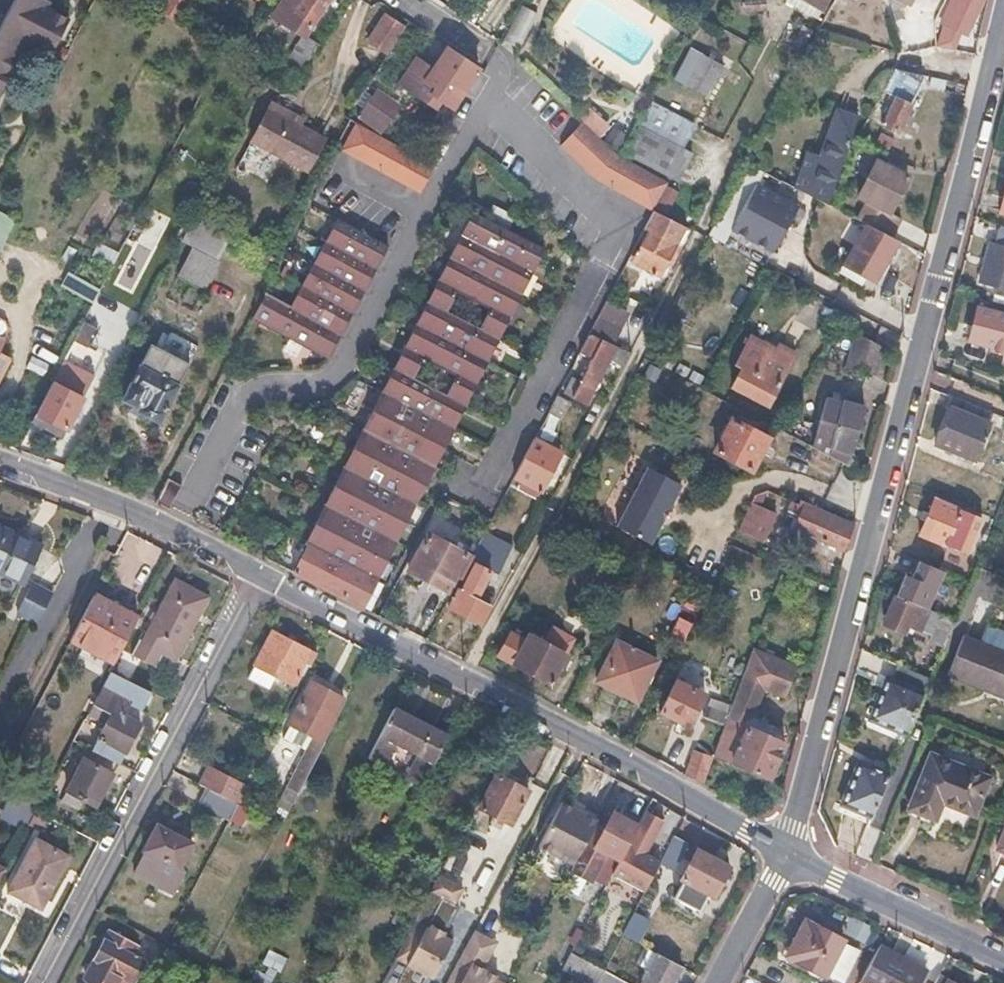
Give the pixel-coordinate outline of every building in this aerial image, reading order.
[(46,0),(14,0),(0,26),(0,94),(27,43),(51,56),(69,20),(46,8),(50,2),(46,0)] [(159,12),(174,20),(187,0),(167,0),(159,12)] [(271,19),(299,37),(283,62),(299,73),(317,45),(304,37),(328,0),(283,0),(271,19)] [(813,17),(825,0),(788,0),(813,17)] [(948,6),(956,10),(948,27),(963,34),(979,0),(951,0),(948,6)] [(963,34),(968,36),(984,0),(979,0),(963,34)] [(518,50),(538,14),(521,6),(502,42),(518,50)] [(956,10),(948,6),(942,24),(948,27),(956,10)] [(401,26),(384,15),(366,42),(383,53),(401,26)] [(439,100),(450,108),(478,69),(476,69),(446,49),(432,69),(424,80),(436,88),(431,95),(430,94),(425,102),(434,107),(439,100)] [(724,61),(697,52),(692,67),(720,76),(724,61)] [(398,83),(425,102),(430,94),(431,95),(436,88),(424,80),(432,69),(415,58),(398,83)] [(924,75),(893,69),(880,92),(894,98),(880,126),(894,133),(924,75)] [(374,89),(371,95),(394,110),(397,105),(374,89)] [(371,95),(361,109),(384,124),(394,110),(371,95)] [(650,101),(621,156),(668,181),(676,185),(693,154),(683,149),(695,125),(650,101)] [(269,111),(296,125),(300,119),(273,104),(269,111)] [(356,117),(379,132),(384,124),(361,109),(356,117)] [(836,110),(820,157),(813,177),(799,173),(793,188),(826,206),(857,115),(840,109),(840,111),(836,110)] [(268,110),(251,142),(305,171),(323,139),(296,125),(269,111),(268,110)] [(335,146),(341,149),(415,190),(430,162),(422,158),(349,119),(335,146)] [(584,123),(564,146),(604,182),(652,210),(668,181),(621,156),(618,154),(584,123)] [(820,157),(807,153),(799,173),(813,177),(820,157)] [(905,178),(874,161),(856,196),(886,213),(905,178)] [(798,208),(756,185),(731,230),(772,253),(798,208)] [(382,387),(364,422),(346,458),(328,494),(309,530),(288,571),(362,609),(382,568),(401,531),(418,496),(436,461),(454,425),(466,401),(487,359),(498,338),(520,294),(543,248),(473,210),(450,255),(427,300),(415,323),(394,364),(382,387)] [(636,241),(640,244),(630,263),(658,277),(675,245),(651,233),(656,227),(658,228),(664,217),(652,210),(636,241)] [(206,225),(193,218),(185,233),(198,240),(206,225)] [(317,266),(306,288),(295,310),(265,294),(252,318),(329,359),(343,334),(354,314),(365,292),(377,270),(388,248),(340,222),(328,245),(317,266)] [(992,236),(979,278),(1003,286),(1003,226),(1000,224),(996,237),(992,236)] [(233,239),(206,225),(198,240),(226,252),(233,239)] [(895,241),(863,225),(842,268),(873,285),(895,241)] [(218,263),(190,249),(175,277),(203,291),(218,263)] [(68,274),(61,288),(92,304),(100,290),(68,274)] [(629,314),(604,301),(588,332),(614,345),(629,314)] [(976,305),(967,339),(991,344),(990,348),(1003,352),(1003,312),(976,305)] [(163,330),(155,346),(190,363),(198,346),(163,330)] [(579,350),(593,357),(571,396),(584,404),(609,357),(622,364),(628,353),(614,345),(588,332),(579,350)] [(884,349),(863,338),(849,364),(870,375),(884,349)] [(736,365),(741,368),(731,387),(768,407),(797,354),(780,344),(772,358),(747,344),(736,365)] [(186,366),(149,345),(120,399),(132,406),(134,403),(141,407),(138,412),(156,422),(186,366)] [(79,353),(70,348),(59,368),(69,374),(79,353)] [(69,374),(59,368),(31,423),(62,439),(77,412),(81,414),(89,399),(76,392),(82,381),(69,374)] [(567,402),(555,395),(547,410),(559,416),(567,402)] [(945,404),(949,405),(934,441),(973,457),(992,412),(949,395),(945,404)] [(837,413),(831,412),(822,444),(850,452),(862,407),(841,401),(837,413)] [(766,438),(731,419),(713,451),(748,471),(766,438)] [(559,452),(533,438),(513,476),(519,480),(515,487),(533,498),(538,490),(539,491),(559,452)] [(678,485),(646,468),(616,527),(649,544),(678,485)] [(167,478),(164,477),(151,501),(154,503),(167,478)] [(179,485),(167,478),(154,503),(166,509),(179,485)] [(755,502),(777,512),(784,499),(762,488),(755,502)] [(783,513),(797,519),(793,529),(839,550),(851,524),(797,500),(796,504),(788,501),(783,513)] [(920,517),(926,520),(920,533),(968,555),(983,521),(935,500),(930,512),(923,509),(920,517)] [(774,514),(750,503),(737,531),(761,542),(774,514)] [(0,529),(0,576),(24,587),(43,548),(18,537),(0,529)] [(471,556),(428,534),(408,570),(446,590),(453,576),(459,579),(471,556)] [(511,547),(486,534),(446,609),(477,625),(491,600),(477,593),(488,573),(495,577),(511,547)] [(191,587),(174,578),(141,639),(130,633),(123,647),(156,665),(163,651),(175,657),(208,596),(191,587)] [(928,589),(904,579),(896,595),(921,606),(928,589)] [(37,583),(35,582),(20,613),(22,614),(37,583)] [(53,592),(37,583),(22,614),(33,619),(39,622),(54,592),(53,592)] [(116,607),(94,595),(70,639),(114,663),(123,647),(130,633),(138,618),(116,607)] [(921,606),(896,595),(884,622),(905,631),(908,624),(931,634),(929,640),(944,646),(954,620),(921,606)] [(705,599),(699,596),(691,611),(697,615),(705,599)] [(270,686),(277,672),(293,681),(298,683),(311,659),(306,656),(310,648),(292,639),(274,629),(250,675),(270,686)] [(510,633),(497,656),(549,685),(571,642),(551,630),(543,645),(528,636),(525,641),(510,633)] [(965,637),(949,677),(1003,699),(1003,653),(965,637)] [(657,661),(617,641),(597,682),(636,702),(657,661)] [(737,692),(724,728),(713,760),(768,783),(783,746),(776,732),(745,718),(756,691),(777,701),(790,669),(752,652),(737,692)] [(894,677),(889,675),(873,717),(909,732),(931,677),(900,664),(894,677)] [(93,703),(110,712),(90,748),(118,763),(129,743),(139,723),(124,715),(133,698),(125,694),(129,688),(121,684),(118,690),(114,688),(121,675),(110,670),(93,703)] [(290,721),(291,722),(284,736),(306,749),(288,785),(300,792),(327,740),(322,738),(346,693),(329,684),(313,676),(290,721)] [(703,696),(676,683),(659,716),(686,729),(703,696)] [(737,692),(715,684),(702,720),(724,728),(737,692)] [(422,721),(396,707),(370,757),(386,766),(399,741),(419,751),(405,776),(421,785),(448,735),(422,721)] [(710,760),(693,754),(684,778),(700,787),(710,760)] [(990,779),(932,755),(910,808),(930,817),(938,798),(945,802),(975,815),(990,779)] [(111,772),(82,756),(60,799),(76,807),(82,796),(95,803),(103,787),(111,772)] [(892,773),(863,760),(844,803),(874,816),(892,773)] [(205,774),(201,782),(209,787),(239,802),(248,785),(210,765),(205,774)] [(513,780),(498,773),(480,807),(510,823),(528,788),(513,780)] [(209,787),(201,802),(231,817),(239,802),(209,787)] [(566,795),(547,832),(583,851),(598,823),(603,814),(584,805),(566,795)] [(945,802),(938,798),(930,817),(937,820),(945,802)] [(49,815),(37,809),(29,824),(41,830),(49,815)] [(646,811),(638,824),(620,859),(616,866),(613,872),(647,890),(661,863),(662,862),(647,854),(664,820),(655,815),(646,811)] [(607,827),(598,823),(583,851),(574,869),(593,879),(607,852),(620,859),(638,824),(627,818),(615,812),(607,827)] [(182,835),(158,822),(151,835),(145,848),(146,849),(134,871),(181,895),(193,874),(180,867),(193,841),(189,838),(192,832),(185,828),(182,835)] [(994,847),(1003,851),(1003,822),(994,847)] [(69,854),(36,836),(8,889),(42,907),(55,881),(69,854)] [(686,848),(672,841),(662,862),(661,863),(674,870),(686,848)] [(715,858),(700,849),(674,897),(700,911),(709,894),(714,897),(730,866),(715,858)] [(463,888),(438,875),(430,890),(455,904),(463,888)] [(455,904),(430,890),(406,935),(395,958),(433,978),(453,941),(443,936),(445,932),(450,922),(459,905),(455,904)] [(651,921),(635,913),(624,934),(640,943),(651,921)] [(845,943),(806,922),(796,939),(787,957),(826,978),(845,943)] [(112,926),(99,951),(86,976),(98,982),(131,982),(145,957),(134,952),(139,941),(112,926)] [(475,931),(458,963),(448,982),(503,982),(497,980),(499,977),(484,969),(497,943),(475,931)] [(588,942),(579,938),(571,952),(580,956),(588,942)] [(879,945),(858,982),(859,982),(917,982),(924,969),(901,957),(879,945)] [(647,947),(628,982),(631,982),(673,982),(682,965),(647,947)] [(594,964),(584,982),(598,982),(605,969),(594,964)] [(605,969),(598,982),(615,982),(619,976),(605,969)]
